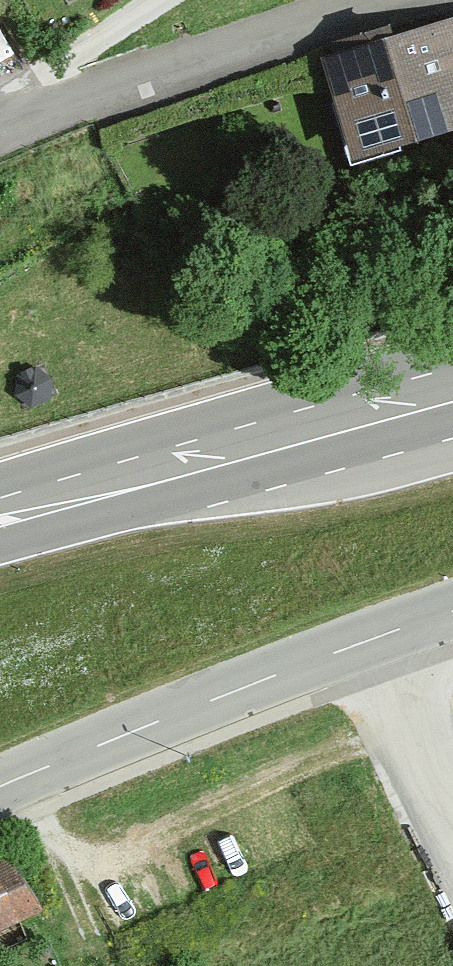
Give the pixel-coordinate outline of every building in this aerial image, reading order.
[(285,53),(310,149),(452,112),(452,15),(452,10),(285,53)] [(20,901),(0,859),(0,910),(20,901)]
